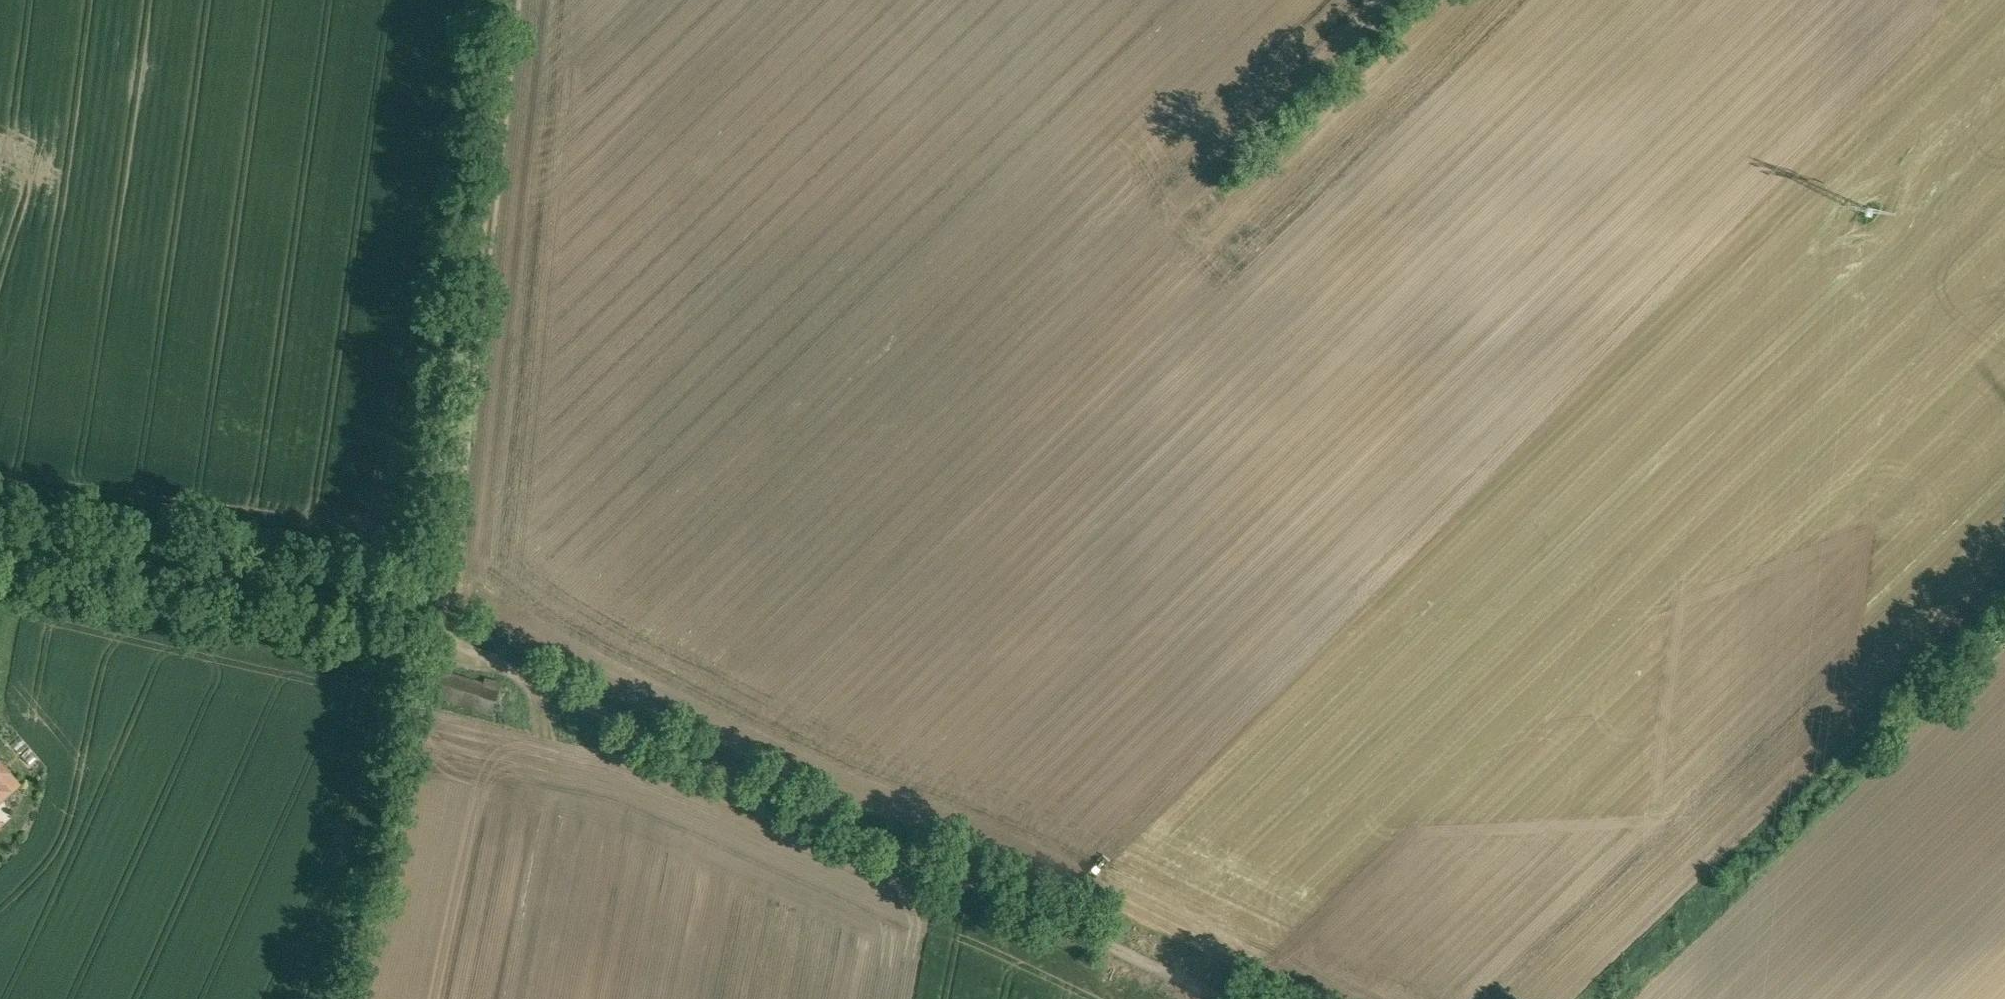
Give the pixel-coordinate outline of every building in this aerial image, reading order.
[(498,686),(432,667),(423,695),(489,715),(498,686)] [(16,784),(0,767),(0,798),(16,784)]
